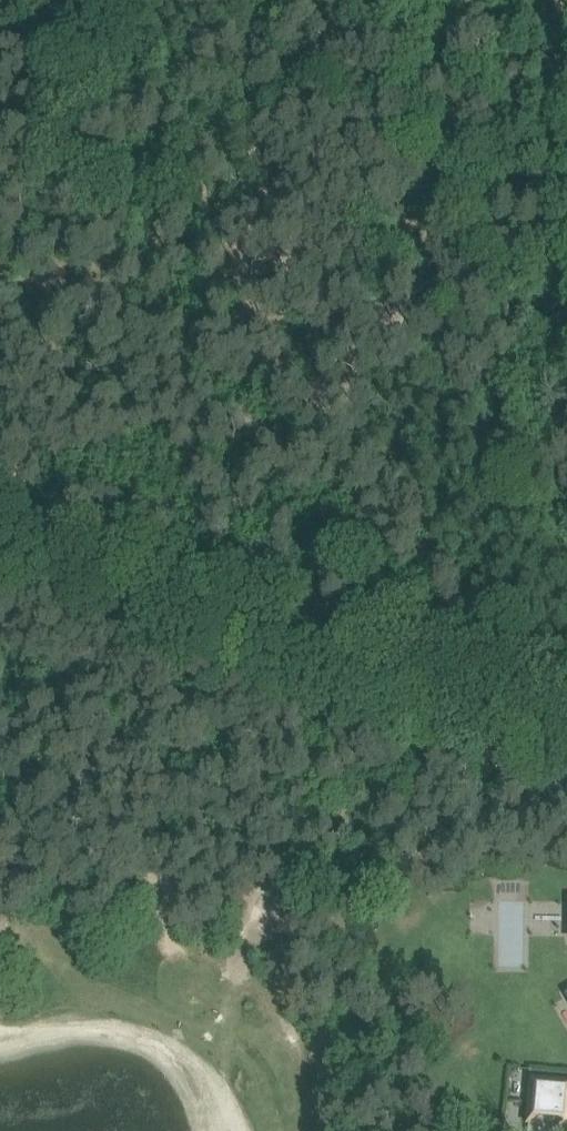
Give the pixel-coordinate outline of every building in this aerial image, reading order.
[(528,1124),(566,1127),(566,1083),(532,1080),(528,1124)]
